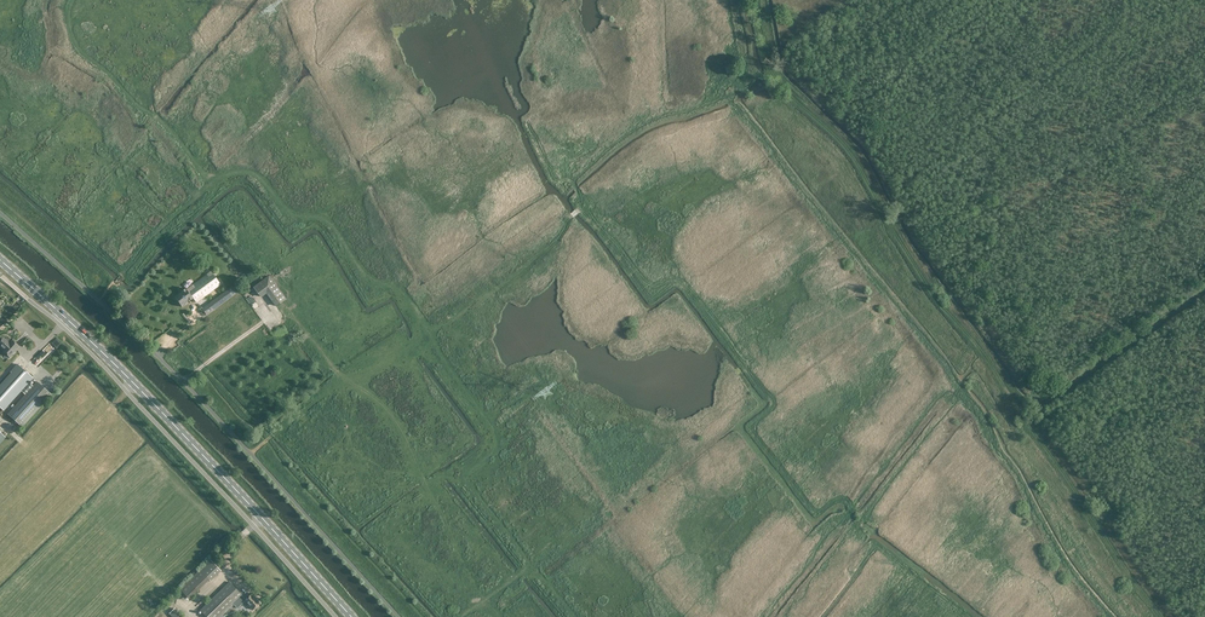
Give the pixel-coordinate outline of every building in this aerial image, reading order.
[(736,72),(734,66),(726,68),(728,74),(736,72)] [(210,273),(186,291),(185,290),(174,298),(181,308),(193,299),(195,303),(219,285),(210,273)] [(268,277),(253,288),(260,297),(266,293),(276,307),(285,300),(268,277)] [(210,304),(213,309),(232,295),(229,291),(216,300),(216,298),(212,301),(213,302),(210,304)] [(2,340),(0,342),(0,346),(4,350),(3,351),(9,357),(18,346),(12,341),(10,344),(3,338),(2,340)] [(3,411),(33,378),(17,364),(10,372),(11,373),(0,385),(0,408),(3,411)] [(37,382),(34,385),(7,414),(21,428),(51,395),(37,382)] [(227,550),(231,545),(225,539),(221,544),(227,550)] [(221,571),(210,560),(179,590),(189,600),(208,580),(210,582),(221,571)] [(259,604),(251,595),(245,600),(242,597),(229,583),(199,611),(206,616),(221,616),(233,605),(237,609),(244,602),(252,610),(259,604)] [(172,616),(182,616),(172,607),(167,612),(172,616)]
